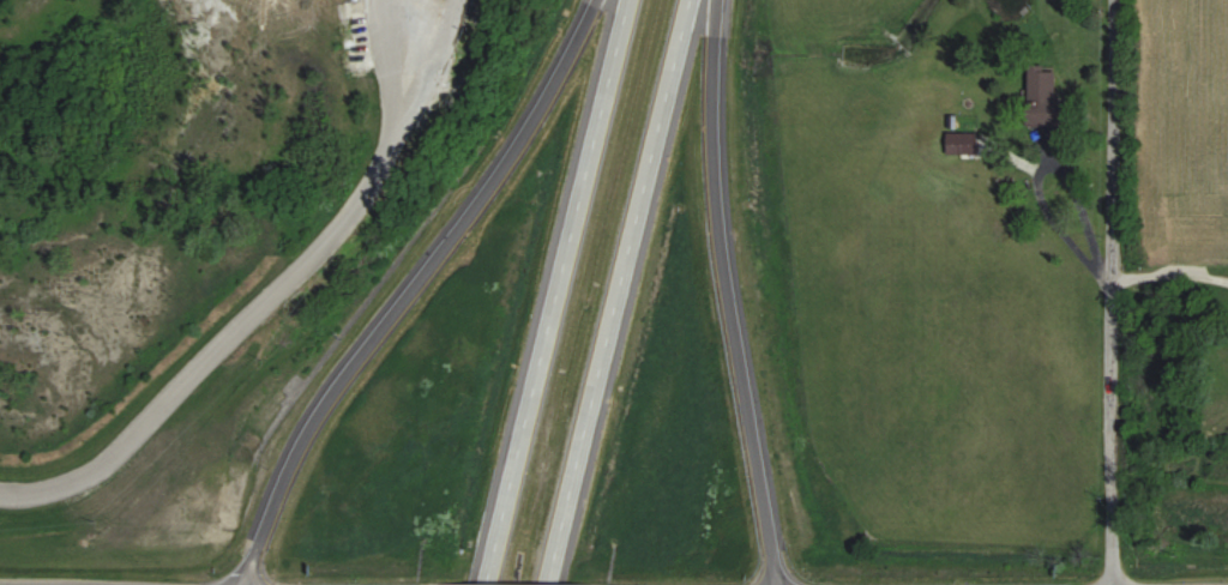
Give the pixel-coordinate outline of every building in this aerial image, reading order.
[(1031,126),(1063,127),(1064,73),(1032,72),(1031,126)] [(950,155),(981,154),(981,133),(950,133),(950,155)]
